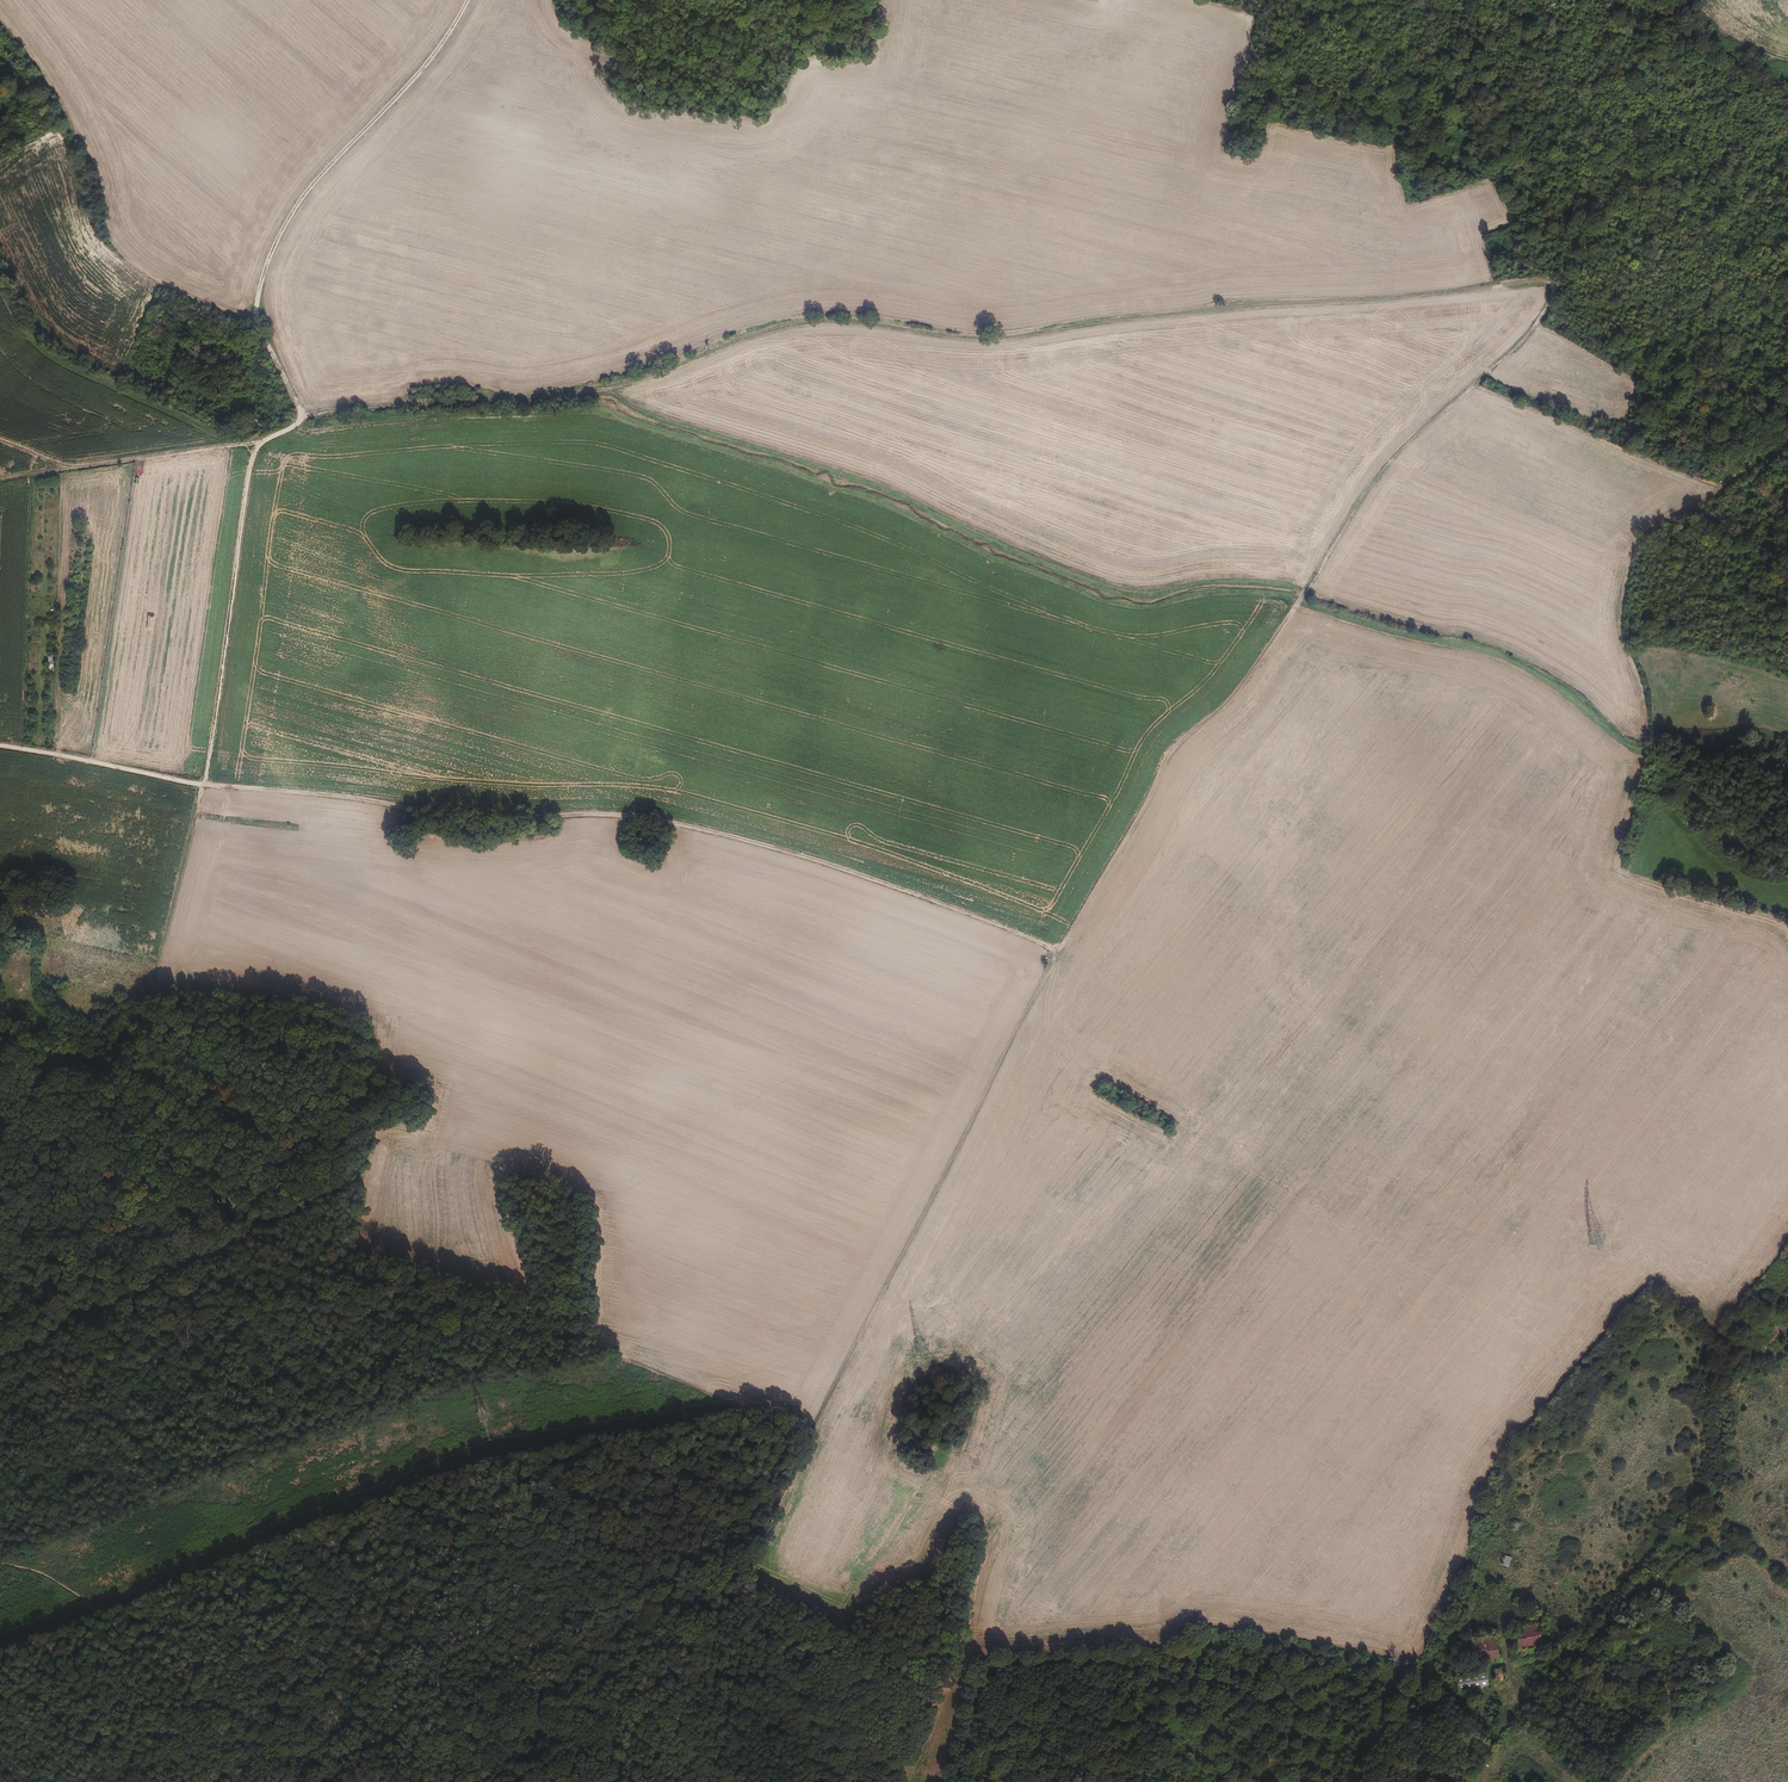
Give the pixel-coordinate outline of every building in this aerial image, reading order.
[(1511,1528),(1517,1531),(1520,1525),(1514,1522),(1511,1528)] [(1502,1564),(1508,1567),(1512,1557),(1506,1554),(1502,1564)] [(1511,1629),(1515,1653),(1546,1647),(1540,1624),(1511,1629)] [(1465,1640),(1469,1665),(1499,1659),(1495,1634),(1465,1640)] [(1500,1683),(1503,1682),(1501,1669),(1494,1670),(1496,1682),(1499,1681),(1500,1683)]
